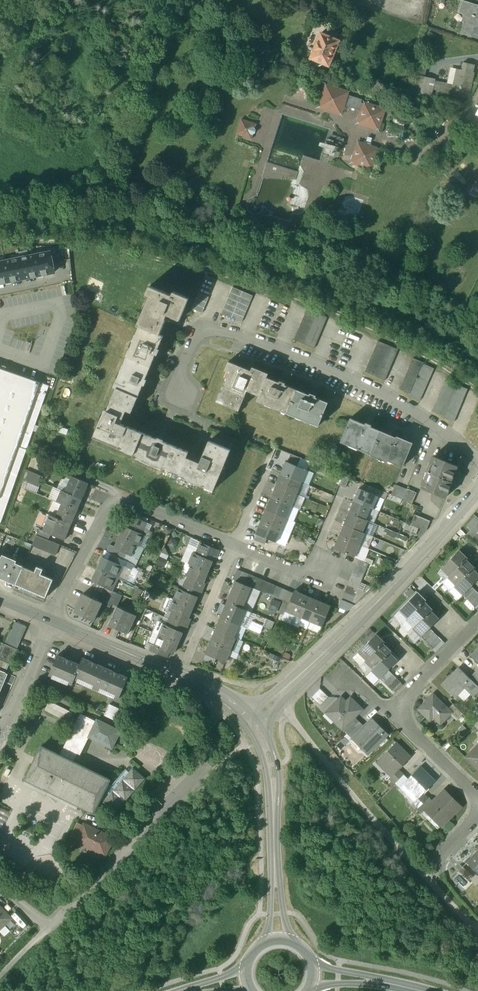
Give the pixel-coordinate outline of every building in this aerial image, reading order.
[(464,2),(460,13),(467,15),(461,33),(477,38),(477,9),(477,8),(477,6),(464,2)] [(321,33),(310,58),(314,60),(314,61),(315,63),(316,65),(318,65),(320,65),(321,64),(322,63),(329,66),(339,40),(321,33)] [(474,65),(462,63),(461,70),(472,73),(474,65)] [(457,70),(454,86),(433,81),(432,89),(452,93),(452,94),(467,98),(473,73),(472,73),(461,70),(457,70)] [(434,79),(418,75),(414,96),(429,99),(432,89),(433,81),(434,79)] [(384,108),(365,102),(364,105),(360,103),(361,100),(347,95),(348,93),(346,93),(347,90),(326,84),(326,86),(324,86),(317,106),(319,107),(318,109),(339,116),(340,113),(342,114),(344,106),(360,111),(359,115),(357,122),(359,123),(358,125),(376,131),(377,129),(379,130),(385,111),(383,110),(384,108)] [(302,87),(292,92),(290,96),(292,100),(302,103),(306,101),(307,97),(302,87)] [(255,124),(240,120),(236,135),(251,139),(252,135),(254,134),(255,131),(254,129),(255,124)] [(378,137),(372,135),(370,141),(376,143),(378,137)] [(377,147),(359,142),(358,144),(356,143),(350,162),(352,162),(352,164),(370,170),(371,168),(373,169),(379,150),(377,150),(377,147)] [(50,252),(20,259),(24,279),(54,272),(50,252)] [(0,263),(0,283),(24,279),(20,259),(0,263)] [(189,298),(174,292),(172,296),(150,286),(146,295),(152,297),(149,304),(147,303),(141,318),(143,319),(140,327),(160,335),(166,320),(165,320),(167,315),(172,317),(173,315),(180,318),(189,298)] [(232,287),(221,314),(231,318),(243,291),(232,287)] [(243,291),(231,318),(241,322),(253,296),(243,291)] [(209,297),(199,293),(194,304),(204,308),(209,297)] [(204,308),(194,304),(192,309),(202,313),(204,308)] [(307,309),(293,340),(304,344),(317,313),(307,309)] [(317,313),(304,344),(314,348),(327,317),(317,313)] [(140,327),(139,326),(132,345),(135,346),(154,356),(155,354),(157,355),(159,349),(157,349),(163,336),(140,327)] [(378,341),(364,372),(374,377),(388,345),(378,341)] [(132,345),(114,386),(117,387),(107,411),(104,410),(93,436),(134,454),(133,456),(163,469),(164,467),(187,476),(186,479),(213,490),(230,450),(210,441),(201,463),(187,458),(189,452),(163,442),(164,440),(159,438),(158,439),(121,424),(127,410),(131,412),(143,384),(145,385),(147,379),(145,378),(154,356),(135,346),(132,345)] [(388,345),(374,377),(384,381),(398,349),(388,345)] [(412,357),(399,389),(410,393),(423,362),(412,357)] [(267,374),(252,367),(250,370),(228,361),(225,369),(231,372),(228,379),(226,378),(220,393),(222,394),(219,402),(239,410),(247,390),(251,392),(252,390),(259,393),(258,395),(259,395),(266,377),(267,374)] [(423,364),(409,396),(419,401),(434,368),(423,364)] [(0,368),(0,524),(2,525),(50,386),(0,368)] [(279,382),(266,377),(259,395),(257,401),(287,413),(297,390),(284,385),(285,383),(280,381),(279,382)] [(446,378),(432,411),(443,415),(457,383),(446,378)] [(457,385),(443,417),(454,422),(468,389),(457,385)] [(309,395),(297,390),(287,413),(318,426),(328,402),(315,397),(316,396),(310,393),(309,395)] [(365,424),(350,418),(340,441),(371,454),(376,443),(381,431),(370,427),(371,425),(366,423),(365,424)] [(396,437),(381,431),(376,443),(371,454),(370,456),(378,459),(380,454),(388,457),(396,437)] [(413,443),(397,436),(396,437),(388,457),(397,460),(395,463),(403,467),(413,443)] [(301,458),(291,454),(287,462),(297,466),(301,458)] [(457,466),(433,456),(430,464),(433,465),(430,473),(431,474),(451,482),(457,466)] [(287,462),(286,461),(281,474),(301,482),(302,482),(307,470),(297,466),(287,462)] [(32,473),(27,470),(23,481),(28,483),(32,473)] [(38,475),(32,473),(28,483),(33,485),(38,475)] [(301,482),(281,474),(276,486),(296,494),(301,482)] [(451,482),(431,474),(428,481),(425,480),(422,488),(446,498),(452,482),(451,482)] [(38,475),(33,485),(39,487),(43,477),(38,475)] [(350,478),(343,475),(339,485),(346,488),(350,478)] [(89,483),(72,476),(66,489),(65,492),(82,499),(89,483)] [(406,489),(395,485),(391,495),(402,499),(406,489)] [(276,486),(271,498),(291,506),(297,494),(296,494),(276,486)] [(378,496),(360,488),(354,501),(370,508),(373,509),(378,496)] [(417,493),(407,488),(406,489),(402,499),(412,504),(417,493)] [(65,492),(61,491),(57,502),(62,504),(77,510),(82,499),(65,492)] [(291,506),(271,498),(266,510),(286,518),(291,506)] [(370,508),(354,501),(349,513),(365,520),(370,508)] [(77,510),(62,504),(56,518),(71,524),(77,510)] [(286,518),(266,510),(261,522),(281,530),(286,518)] [(365,520),(349,513),(344,524),(344,525),(364,533),(365,533),(370,521),(365,520)] [(146,522),(128,514),(125,520),(143,528),(146,522)] [(430,521),(415,514),(411,524),(426,531),(430,521)] [(56,518),(50,515),(44,530),(43,531),(51,534),(64,539),(71,524),(56,518)] [(143,528),(125,520),(123,526),(125,526),(141,533),(143,528)] [(261,522),(255,534),(267,539),(276,542),(281,530),(261,522)] [(466,535),(471,540),(477,533),(477,522),(466,535)] [(364,533),(344,525),(339,537),(359,545),(364,533)] [(141,533),(125,526),(120,537),(136,545),(138,545),(143,534),(141,533)] [(44,530),(39,528),(36,535),(48,540),(51,534),(43,531),(44,530)] [(48,540),(36,535),(32,545),(56,555),(60,545),(48,540)] [(267,539),(257,535),(254,540),(264,544),(267,539)] [(136,545),(120,537),(115,547),(115,548),(126,553),(131,556),(136,545)] [(359,545),(339,537),(334,549),(354,557),(359,545)] [(212,547),(201,543),(198,548),(210,553),(212,547)] [(126,553),(115,548),(115,547),(110,545),(107,552),(116,557),(123,560),(126,553)] [(219,550),(212,547),(210,553),(216,556),(219,550)] [(210,553),(198,548),(196,554),(212,561),(214,562),(216,556),(210,553)] [(459,550),(442,568),(450,576),(466,560),(467,558),(459,550)] [(157,562),(164,566),(169,557),(162,553),(157,562)] [(212,561),(196,554),(193,553),(189,564),(191,565),(207,572),(212,561)] [(0,556),(0,578),(15,585),(23,566),(0,556)] [(114,562),(102,557),(97,569),(115,577),(121,566),(114,562)] [(123,560),(116,557),(114,562),(121,566),(124,567),(127,561),(123,560)] [(369,564),(359,560),(357,565),(367,569),(369,564)] [(450,576),(448,577),(456,585),(472,569),(473,568),(466,560),(450,576)] [(207,572),(191,565),(186,577),(188,577),(188,576),(203,583),(203,582),(207,572)] [(367,569),(357,565),(354,570),(364,574),(367,569)] [(23,566),(15,585),(46,597),(53,579),(41,574),(43,569),(37,566),(35,571),(23,566)] [(115,577),(97,569),(91,580),(107,588),(109,589),(115,577)] [(454,587),(463,595),(471,586),(477,579),(477,575),(472,569),(456,585),(454,587)] [(364,574),(354,570),(352,576),(362,580),(364,574)] [(242,572),(238,582),(244,584),(248,574),(242,572)] [(253,577),(248,574),(244,584),(249,587),(253,577)] [(203,583),(188,576),(188,577),(185,583),(202,590),(205,583),(203,582),(203,583)] [(362,580),(352,576),(350,581),(360,585),(362,580)] [(260,579),(253,577),(249,587),(252,588),(256,589),(260,579)] [(266,582),(260,579),(256,589),(261,592),(266,582)] [(236,581),(227,602),(243,609),(252,588),(249,587),(244,584),(238,582),(236,581)] [(360,585),(350,581),(347,587),(357,591),(360,585)] [(271,584),(266,582),(261,592),(267,594),(271,584)] [(202,590),(185,583),(182,590),(197,597),(199,598),(202,590)] [(271,584),(267,594),(272,596),(277,587),(271,584)] [(471,586),(463,595),(467,599),(475,591),(471,586)] [(277,587),(272,596),(278,599),(282,589),(277,587)] [(357,591),(347,587),(345,592),(355,597),(357,591)] [(109,589),(107,588),(104,593),(114,598),(117,593),(109,589)] [(182,590),(179,589),(174,600),(193,607),(197,597),(182,590)] [(282,589),(278,599),(283,601),(288,591),(282,589)] [(288,591),(283,601),(289,603),(293,594),(288,591)] [(307,596),(294,591),(293,594),(289,603),(286,611),(298,616),(307,596)] [(467,599),(471,603),(477,596),(477,594),(475,591),(467,599)] [(355,597),(345,592),(342,598),(353,602),(355,597)] [(417,592),(400,610),(408,619),(424,602),(426,601),(417,592)] [(114,598),(104,593),(102,599),(112,604),(114,598)] [(114,598),(112,604),(117,606),(122,595),(117,593),(114,598)] [(83,594),(75,612),(92,620),(97,609),(98,610),(102,603),(83,594)] [(307,596),(298,616),(310,621),(318,601),(307,596)] [(449,610),(437,598),(430,605),(442,617),(449,610)] [(193,607),(174,600),(169,611),(173,613),(188,619),(188,618),(193,607)] [(354,605),(342,600),(339,606),(349,611),(354,605)] [(331,607),(318,601),(310,621),(322,627),(331,607)] [(227,602),(220,618),(239,625),(241,626),(248,611),(243,609),(227,602)] [(408,619),(407,620),(414,628),(431,611),(432,610),(424,602),(408,619)] [(136,615),(117,606),(108,625),(127,634),(128,633),(127,632),(131,622),(133,623),(136,615)] [(414,628),(413,629),(420,637),(429,628),(439,619),(431,611),(414,628)] [(188,619),(173,613),(170,619),(187,626),(190,619),(188,618),(188,619)] [(220,618),(215,629),(234,637),(239,625),(220,618)] [(187,626),(170,619),(167,626),(182,632),(182,633),(184,634),(187,626)] [(15,622),(5,644),(16,649),(26,627),(15,622)] [(167,626),(164,624),(159,635),(178,643),(182,633),(182,632),(167,626)] [(429,628),(420,637),(425,641),(434,633),(429,628)] [(234,637),(215,629),(210,641),(231,650),(236,638),(234,637)] [(434,633),(425,641),(429,646),(438,637),(434,633)] [(375,634),(358,652),(366,660),(383,644),(384,642),(375,634)] [(178,643),(159,635),(155,645),(155,646),(168,652),(173,654),(178,643)] [(438,637),(429,646),(433,650),(442,641),(438,637)] [(231,650),(210,641),(205,654),(207,655),(216,659),(226,663),(231,650)] [(1,642),(0,643),(0,647),(1,648),(0,650),(0,660),(11,665),(18,649),(16,649),(5,644),(1,642)] [(155,645),(149,643),(146,649),(166,657),(168,652),(155,646),(155,645)] [(366,660),(365,662),(373,670),(389,653),(391,652),(383,644),(366,660)] [(373,670),(371,672),(379,679),(388,670),(397,660),(389,653),(373,670)] [(81,664),(58,655),(50,675),(73,684),(76,679),(77,676),(76,676),(78,672),(79,672),(80,670),(78,670),(81,664)] [(216,659),(207,655),(204,661),(214,665),(216,659)] [(128,677),(84,658),(81,664),(78,670),(80,670),(79,672),(78,672),(76,676),(77,676),(76,679),(119,698),(128,677)] [(0,662),(0,670),(6,672),(9,666),(0,662)] [(460,669),(443,686),(455,698),(465,688),(473,696),(477,691),(477,687),(470,678),(460,669)] [(388,670),(379,679),(383,683),(392,674),(388,670)] [(16,677),(6,673),(8,674),(4,682),(12,685),(16,677)] [(392,674),(383,683),(387,688),(396,679),(392,674)] [(474,674),(470,678),(477,687),(477,678),(474,674)] [(396,679),(387,688),(392,692),(400,683),(396,679)] [(312,697),(320,705),(328,697),(320,689),(312,697)] [(448,709),(433,695),(419,709),(427,717),(430,713),(440,724),(451,713),(448,709)] [(341,698),(325,713),(343,730),(355,718),(362,710),(350,698),(346,702),(341,698)] [(68,722),(73,712),(50,700),(45,709),(68,722)] [(109,704),(104,715),(116,721),(121,709),(109,704)] [(463,714),(453,704),(448,709),(451,713),(457,719),(463,714)] [(110,779),(73,761),(77,753),(80,755),(89,737),(113,748),(121,730),(97,718),(96,721),(80,714),(60,755),(41,746),(25,780),(50,792),(61,798),(93,813),(100,799),(109,783),(110,779)] [(355,718),(343,730),(347,734),(359,722),(355,718)] [(364,727),(352,739),(367,755),(387,735),(371,719),(364,727)] [(359,722),(347,734),(352,739),(364,727),(359,722)] [(396,743),(378,761),(393,775),(393,776),(398,771),(411,758),(396,743)] [(102,801),(102,802),(114,813),(146,778),(133,767),(129,771),(102,801)] [(408,780),(402,785),(403,785),(417,799),(417,800),(423,795),(435,783),(420,767),(408,780)] [(109,783),(100,799),(102,801),(129,771),(126,769),(111,785),(109,783)] [(403,776),(398,771),(393,776),(393,775),(389,779),(394,785),(395,784),(403,776)] [(408,780),(403,776),(395,784),(400,788),(403,785),(402,785),(408,780)] [(61,798),(50,792),(46,796),(51,799),(55,802),(56,804),(61,798)] [(433,803),(426,810),(427,810),(442,826),(460,808),(444,792),(433,803)] [(427,799),(423,795),(417,800),(417,799),(413,803),(418,808),(427,799)] [(433,803),(428,799),(418,808),(416,810),(422,816),(427,810),(426,810),(433,803)] [(90,827),(84,824),(77,837),(83,840),(90,827)] [(113,838),(90,827),(83,840),(81,845),(90,849),(92,845),(106,853),(113,838)] [(467,863),(477,874),(477,851),(467,863)] [(472,877),(463,867),(458,872),(468,882),(472,877)] [(4,925),(11,919),(0,907),(0,929),(4,925)] [(18,915),(12,921),(23,932),(29,926),(18,915)] [(0,929),(0,932),(4,935),(10,931),(4,925),(0,929)]
